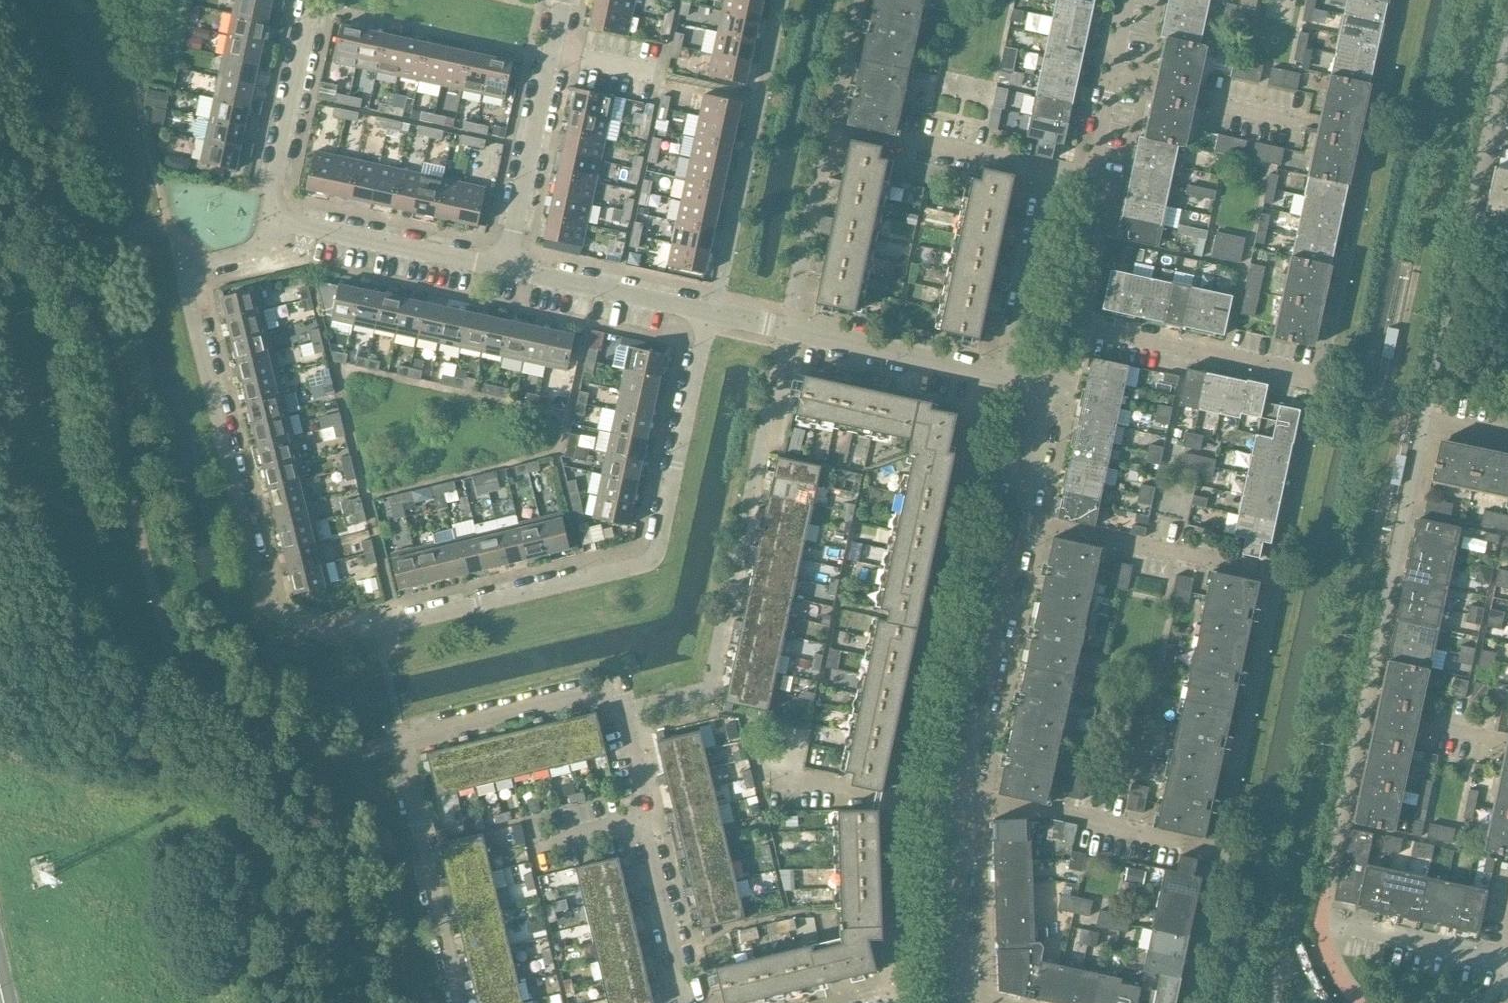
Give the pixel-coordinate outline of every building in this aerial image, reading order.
[(233,14),(280,24),(281,17),(275,16),(273,17),(269,17),(273,0),(235,0),(233,14)] [(595,6),(632,14),(635,0),(596,0),(595,6)] [(722,11),(760,19),(764,0),(725,0),(722,11)] [(861,60),(910,71),(924,7),(894,0),(874,0),(861,60)] [(1079,0),(1056,0),(1053,16),(1092,25),(1095,11),(1093,11),(1094,3),(1079,0)] [(1188,0),(1169,0),(1165,16),(1204,24),(1209,4),(1188,0)] [(1305,7),(1314,9),(1316,0),(1307,0),(1305,7)] [(1371,0),(1347,0),(1344,15),(1383,23),(1387,3),(1371,0)] [(690,4),(682,2),(680,14),(688,16),(690,4)] [(1226,4),(1225,8),(1224,12),(1240,16),(1241,7),(1226,4)] [(632,14),(595,6),(590,28),(627,36),(632,14)] [(1255,10),(1241,7),(1240,16),(1253,18),(1255,10)] [(1314,9),(1305,7),(1302,21),(1311,23),(1314,9)] [(667,9),(664,21),(672,22),(674,11),(667,9)] [(760,19),(722,11),(718,32),(755,40),(760,19)] [(280,24),(233,14),(228,35),(264,42),(267,26),(271,27),(272,29),(278,30),(280,24)] [(1383,23),(1344,15),(1339,35),(1378,43),(1383,23)] [(1092,25),(1053,16),(1048,36),(1086,44),(1087,38),(1089,39),(1092,25)] [(1204,24),(1165,16),(1161,37),(1167,38),(1200,45),(1200,44),(1204,24)] [(672,22),(664,21),(662,32),(669,34),(672,22)] [(364,30),(342,25),(334,62),(356,67),(364,30)] [(385,34),(364,30),(356,67),(377,72),(385,34)] [(755,40),(718,32),(713,53),(751,61),(755,40)] [(1309,34),(1300,32),(1297,47),(1305,48),(1309,34)] [(684,35),(676,33),(673,45),(681,47),(684,35)] [(406,39),(386,34),(385,34),(377,72),(398,76),(406,39)] [(264,42),(228,35),(223,56),(271,66),(272,59),(266,58),(264,60),(260,59),(264,42)] [(1378,43),(1339,35),(1335,55),(1374,63),(1378,43)] [(203,39),(189,36),(186,47),(201,50),(203,39)] [(1086,44),(1048,36),(1044,56),(1084,65),(1087,51),(1084,51),(1086,44)] [(1200,45),(1167,38),(1158,79),(1164,80),(1197,87),(1206,45),(1200,44),(1200,45)] [(428,43),(406,39),(398,76),(419,81),(428,43)] [(441,85),(449,48),(428,43),(419,81),(441,85)] [(681,47),(673,45),(671,56),(679,58),(681,47)] [(1305,48),(1297,47),(1294,61),(1302,63),(1305,48)] [(462,90),(470,52),(449,48),(441,85),(462,90)] [(483,94),(491,57),(470,52),(462,90),(483,94)] [(751,61),(713,53),(708,75),(746,84),(751,61)] [(1034,62),(1034,61),(1034,59),(1033,58),(1032,56),(1030,55),(1029,54),(1027,54),(1025,54),(1024,55),(1022,56),(1021,57),(1021,59),(1020,61),(1021,63),(1021,64),(1023,66),(1024,67),(1025,67),(1027,68),(1029,67),(1030,67),(1032,65),(1033,64),(1034,62)] [(1374,63),(1335,55),(1331,75),(1370,83),(1374,63)] [(271,66),(223,56),(219,77),(255,85),(258,68),(262,69),(263,71),(269,73),(271,66)] [(1084,65),(1044,56),(1040,76),(1077,84),(1078,78),(1081,79),(1084,65)] [(507,91),(511,73),(513,61),(491,57),(483,94),(505,99),(507,91)] [(861,60),(856,86),(847,125),(896,135),(910,71),(861,60)] [(1263,66),(1244,62),(1234,60),(1230,77),(1259,83),(1263,66)] [(1300,74),(1271,68),(1268,85),(1296,91),(1300,74)] [(514,92),(518,74),(511,73),(507,91),(514,92)] [(1370,83),(1331,75),(1322,117),(1361,125),(1370,83)] [(1077,84),(1040,76),(1035,96),(1075,105),(1078,91),(1076,91),(1077,84)] [(255,85),(219,77),(214,98),(262,108),(263,101),(257,100),(255,102),(251,101),(255,85)] [(1197,87),(1164,80),(1158,79),(1154,98),(1193,106),(1197,87)] [(186,83),(178,82),(177,88),(185,90),(186,83)] [(352,89),(350,97),(358,99),(360,90),(352,89)] [(577,89),(572,111),(610,119),(614,97),(577,89)] [(151,91),(148,104),(160,107),(162,93),(151,91)] [(338,94),(336,102),(348,105),(350,97),(338,94)] [(704,94),(700,116),(737,124),(742,102),(704,94)] [(662,96),(660,107),(668,109),(670,98),(662,96)] [(1075,105),(1035,96),(1031,116),(1068,124),(1070,118),(1072,119),(1075,105)] [(360,107),(361,99),(358,99),(350,97),(348,105),(360,107)] [(262,108),(214,98),(210,119),(246,127),(249,110),(253,111),(254,113),(260,115),(262,108)] [(1193,106),(1154,98),(1145,138),(1179,146),(1178,146),(1184,147),(1193,106)] [(379,111),(390,114),(392,106),(380,103),(379,111)] [(404,108),(392,106),(390,114),(402,116),(404,108)] [(176,124),(178,112),(155,107),(152,119),(150,127),(163,130),(166,122),(176,124)] [(668,109),(660,107),(657,119),(665,121),(668,109)] [(347,111),(335,108),(334,116),(345,119),(347,111)] [(414,110),(404,108),(402,116),(412,119),(414,110)] [(358,113),(347,111),(345,119),(357,121),(358,113)] [(610,119),(572,111),(568,132),(605,140),(610,119)] [(632,111),(629,122),(639,124),(642,113),(632,111)] [(421,120),(433,123),(434,115),(423,113),(421,120)] [(644,114),(642,126),(649,128),(652,116),(644,114)] [(446,118),(434,115),(433,123),(444,125),(446,118)] [(737,124),(700,116),(695,137),(733,145),(737,124)] [(1068,124),(1031,116),(1027,137),(1038,140),(1035,156),(1052,160),(1056,144),(1064,145),(1068,124)] [(242,143),(246,127),(210,119),(202,117),(197,120),(194,134),(197,139),(205,140),(253,150),(254,144),(248,142),(246,144),(242,143)] [(376,125),(387,128),(389,120),(377,117),(376,125)] [(496,117),(493,130),(503,133),(506,119),(496,117)] [(1361,125),(1322,117),(1318,135),(1357,143),(1361,125)] [(455,120),(446,118),(444,125),(454,128),(455,120)] [(401,122),(389,120),(387,128),(399,130),(401,122)] [(465,122),(463,130),(475,132),(476,124),(465,122)] [(488,127),(476,124),(475,132),(486,134),(488,127)] [(418,134),(430,137),(431,129),(420,126),(418,134)] [(649,128),(642,126),(639,137),(647,139),(649,128)] [(1318,135),(1319,130),(1305,127),(1304,132),(1318,135)] [(443,131),(431,129),(430,137),(441,139),(443,131)] [(605,140),(568,132),(563,153),(601,161),(605,140)] [(473,138),(462,135),(460,143),(472,146),(473,138)] [(1243,158),(1247,141),(1218,135),(1216,143),(1230,146),(1229,155),(1243,158)] [(1357,143),(1318,135),(1309,176),(1348,184),(1357,143)] [(1140,136),(1135,157),(1174,166),(1178,146),(1179,146),(1145,138),(1140,136)] [(733,145),(695,137),(691,158),(728,166),(733,145)] [(485,140),(473,138),(472,146),(483,148),(485,140)] [(653,138),(651,150),(659,151),(661,140),(653,138)] [(253,150),(205,140),(201,163),(236,170),(240,153),(244,153),(245,156),(251,157),(253,150)] [(851,140),(848,154),(816,304),(856,312),(884,181),(890,182),(894,161),(880,158),(883,146),(851,140)] [(1230,146),(1216,143),(1214,152),(1229,155),(1230,146)] [(1284,149),(1255,143),(1252,160),(1280,166),(1284,149)] [(659,151),(651,150),(648,161),(656,163),(659,151)] [(307,189),(329,194),(337,156),(315,151),(307,189)] [(601,161),(563,153),(558,174),(596,182),(601,161)] [(358,161),(337,156),(329,194),(350,198),(358,161)] [(635,156),(632,168),(640,170),(643,158),(635,156)] [(1135,157),(1131,177),(1170,186),(1174,166),(1135,157)] [(728,166),(691,158),(686,179),(724,187),(728,166)] [(379,165),(358,161),(350,198),(371,203),(379,165)] [(400,170),(379,165),(371,203),(392,207),(400,170)] [(1495,166),(1486,211),(1507,216),(1507,169),(1495,166)] [(640,170),(632,168),(630,179),(638,181),(640,170)] [(940,330),(974,338),(980,339),(1015,175),(984,168),(981,180),(967,177),(963,198),(969,199),(940,330)] [(421,174),(400,170),(392,207),(413,212),(421,174)] [(443,179),(421,174),(413,212),(435,216),(443,179)] [(596,182),(558,174),(554,195),(591,203),(596,182)] [(1270,174),(1266,188),(1275,190),(1278,175),(1270,174)] [(1348,184),(1309,176),(1304,196),(1344,205),(1348,184)] [(1131,177),(1126,197),(1166,206),(1170,186),(1131,177)] [(829,178),(827,187),(839,190),(841,181),(829,178)] [(464,183),(443,179),(435,216),(456,221),(464,183)] [(724,187),(686,179),(681,201),(719,209),(724,187)] [(644,180),(642,192),(650,193),(652,182),(644,180)] [(486,188),(464,183),(456,221),(478,225),(486,188)] [(1187,185),(1187,189),(1186,194),(1200,197),(1202,188),(1187,185)] [(839,190),(827,187),(826,196),(837,199),(839,190)] [(1214,200),(1216,191),(1202,188),(1200,197),(1214,200)] [(1275,190),(1266,188),(1263,202),(1272,204),(1275,190)] [(650,193),(642,192),(639,203),(647,205),(650,193)] [(591,203),(554,195),(549,216),(587,224),(591,203)] [(1344,205),(1304,196),(1300,216),(1339,225),(1344,205)] [(1126,197),(1122,217),(1161,226),(1166,206),(1126,197)] [(626,199),(623,210),(631,212),(634,200),(626,199)] [(719,209),(681,201),(677,222),(714,230),(719,209)] [(1178,226),(1182,208),(1168,205),(1164,222),(1178,226)] [(631,212),(623,210),(621,222),(629,223),(631,212)] [(1261,214),(1258,228),(1266,230),(1270,215),(1261,214)] [(587,224),(549,216),(545,238),(582,247),(587,224)] [(821,216),(819,225),(831,227),(833,218),(821,216)] [(1339,225),(1300,216),(1296,236),(1335,245),(1339,225)] [(1008,217),(1006,225),(1017,228),(1019,219),(1008,217)] [(1161,226),(1122,217),(1118,238),(1157,247),(1161,226)] [(714,230),(677,222),(672,243),(710,251),(714,230)] [(643,224),(635,223),(633,234),(640,236),(643,224)] [(831,227),(819,225),(818,234),(829,236),(831,227)] [(1017,228),(1006,225),(1004,234),(1015,237),(1017,228)] [(1177,234),(1192,237),(1193,228),(1179,225),(1177,234)] [(1206,240),(1208,231),(1193,228),(1192,237),(1206,240)] [(1266,230),(1258,228),(1255,242),(1263,244),(1266,230)] [(1217,232),(1211,257),(1240,263),(1245,238),(1217,232)] [(640,236),(633,234),(630,246),(638,247),(640,236)] [(1335,245),(1296,236),(1291,257),(1331,265),(1335,245)] [(625,243),(617,241),(614,253),(622,255),(625,243)] [(710,251),(672,243),(668,265),(705,273),(710,251)] [(813,253),(811,262),(823,265),(825,256),(813,253)] [(999,254),(998,263),(1009,265),(1011,257),(999,254)] [(1291,257),(1283,297),(1322,305),(1331,265),(1291,257)] [(823,265),(811,262),(810,271),(821,274),(823,265)] [(1009,265),(998,263),(996,272),(1007,274),(1009,265)] [(1265,267),(1250,264),(1245,289),(1260,292),(1265,267)] [(1103,309),(1124,314),(1132,274),(1111,270),(1103,309)] [(1152,279),(1132,274),(1124,314),(1143,318),(1152,279)] [(1172,283),(1152,279),(1143,318),(1163,322),(1172,283)] [(354,325),(361,289),(339,284),(339,286),(317,281),(317,280),(315,281),(324,315),(325,315),(325,314),(332,316),(332,320),(354,325)] [(1192,287),(1172,283),(1163,322),(1183,327),(1192,287)] [(299,289),(302,301),(311,298),(309,286),(299,289)] [(1212,291),(1192,287),(1183,327),(1203,331),(1212,291)] [(222,297),(227,319),(263,310),(257,288),(222,297)] [(383,294),(361,289),(354,325),(375,329),(383,294)] [(1254,317),(1260,292),(1245,289),(1239,314),(1254,317)] [(1233,296),(1212,291),(1203,331),(1224,335),(1233,296)] [(991,292),(990,300),(1001,303),(1003,294),(991,292)] [(404,298),(383,294),(375,329),(396,334),(404,298)] [(1313,347),(1322,305),(1283,297),(1274,338),(1313,347)] [(311,298),(302,301),(305,312),(314,310),(311,298)] [(425,303),(404,298),(396,334),(417,338),(425,303)] [(1001,303),(990,300),(988,309),(999,312),(1001,303)] [(447,307),(425,303),(417,338),(439,343),(447,307)] [(468,312),(447,307),(439,343),(461,347),(468,312)] [(263,310),(227,319),(233,340),(268,331),(263,310)] [(489,316),(468,312),(461,347),(482,352),(489,316)] [(510,321),(489,316),(482,352),(503,357),(510,321)] [(532,325),(510,321),(503,357),(524,361),(532,325)] [(553,330),(532,325),(524,361),(545,366),(553,330)] [(309,331),(312,343),(322,340),(319,328),(309,331)] [(575,335),(553,330),(545,366),(567,370),(575,335)] [(268,331),(233,340),(238,361),(273,352),(268,331)] [(322,340),(312,343),(315,354),(325,352),(322,340)] [(630,347),(625,369),(661,376),(665,354),(630,347)] [(588,348),(586,360),(595,362),(598,351),(588,348)] [(273,352),(238,361),(243,382),(278,373),(273,352)] [(335,352),(333,361),(345,364),(348,354),(335,352)] [(301,358),(303,367),(315,364),(312,355),(301,358)] [(357,356),(355,366),(367,368),(369,359),(357,356)] [(425,360),(413,358),(411,368),(423,370),(425,360)] [(1092,358),(1088,379),(1125,387),(1129,366),(1092,358)] [(380,361),(369,359),(367,368),(378,371),(380,361)] [(595,362),(586,360),(583,372),(593,374),(595,362)] [(397,375),(409,378),(411,368),(399,365),(397,375)] [(423,370),(411,368),(409,378),(421,380),(423,370)] [(853,384),(855,372),(837,368),(835,380),(853,384)] [(1179,405),(1199,410),(1208,373),(1187,368),(1179,405)] [(661,376),(625,369),(620,390),(656,398),(661,376)] [(320,373),(323,384),(332,382),(329,370),(320,373)] [(278,373),(243,382),(248,403),(283,394),(278,373)] [(1163,382),(1177,385),(1179,376),(1165,373),(1163,382)] [(1227,377),(1208,373),(1199,410),(1219,414),(1227,377)] [(442,375),(440,384),(452,387),(454,377),(442,375)] [(890,392),(893,380),(875,376),(872,388),(890,392)] [(466,380),(454,377),(452,387),(464,389),(466,380)] [(1247,381),(1227,377),(1219,414),(1240,419),(1241,414),(1240,414),(1247,381)] [(1125,387),(1088,379),(1083,399),(1120,406),(1125,387)] [(1247,380),(1247,381),(1240,414),(1241,414),(1268,420),(1272,404),(1264,402),(1268,384),(1247,380)] [(916,405),(804,381),(796,415),(911,439),(907,457),(913,458),(881,608),(889,610),(887,620),(878,619),(850,750),(844,749),(840,770),(854,773),(851,785),(883,791),(886,777),(880,776),(912,627),(918,629),(921,615),(915,613),(947,465),(953,467),(956,453),(950,451),(958,414),(931,408),(933,402),(917,399),(916,405)] [(332,382),(323,384),(326,396),(335,394),(332,382)] [(483,393),(494,396),(496,386),(485,384),(483,393)] [(508,389),(496,386),(494,396),(506,398),(508,389)] [(656,398),(620,390),(616,411),(652,419),(656,398)] [(589,393),(579,391),(577,403),(586,405),(589,393)] [(525,402),(537,405),(539,395),(527,393),(525,402)] [(283,394),(248,403),(253,424),(289,415),(283,394)] [(551,398),(539,395),(537,405),(548,407),(551,398)] [(320,398),(307,401),(309,410),(322,407),(320,398)] [(1083,399),(1079,418),(1116,426),(1120,406),(1083,399)] [(586,405),(577,403),(574,414),(584,416),(586,405)] [(1300,410),(1272,404),(1268,420),(1276,421),(1272,438),(1292,443),(1293,443),(1300,410)] [(1158,405),(1156,414),(1170,417),(1172,408),(1158,405)] [(652,419),(616,411),(611,432),(647,440),(652,419)] [(343,424),(340,412),(330,415),(333,427),(343,424)] [(1170,417),(1156,414),(1154,422),(1168,425),(1170,417)] [(289,415),(253,424),(259,445),(294,436),(289,415)] [(1116,426),(1079,418),(1075,438),(1112,446),(1116,426)] [(345,436),(343,424),(333,427),(336,438),(345,436)] [(647,440),(611,432),(607,453),(642,461),(647,440)] [(1182,446),(1191,448),(1194,434),(1185,432),(1182,446)] [(580,435),(570,433),(568,445),(577,447),(580,435)] [(1203,436),(1194,434),(1191,448),(1200,450),(1203,436)] [(1256,434),(1251,455),(1288,463),(1292,443),(1272,438),(1256,434)] [(294,436),(259,445),(264,466),(299,458),(294,436)] [(1075,438),(1071,458),(1108,466),(1112,446),(1075,438)] [(1440,441),(1431,480),(1472,489),(1481,450),(1440,441)] [(577,447),(568,445),(565,457),(575,459),(577,447)] [(1149,445),(1148,454),(1162,457),(1164,448),(1149,445)] [(1481,450),(1472,489),(1507,497),(1507,456),(1481,450)] [(642,461),(607,453),(602,474),(638,482),(642,461)] [(1189,471),(1193,455),(1184,453),(1181,469),(1189,471)] [(1162,457),(1148,454),(1146,462),(1160,465),(1162,457)] [(341,458),(344,470),(353,467),(350,455),(341,458)] [(1199,465),(1200,456),(1193,455),(1189,471),(1197,473),(1199,465)] [(1288,463),(1251,455),(1247,475),(1284,483),(1288,463)] [(1214,468),(1216,460),(1200,456),(1199,465),(1214,468)] [(767,471),(765,479),(773,480),(774,476),(817,486),(821,466),(778,457),(775,472),(767,471)] [(299,458),(264,466),(269,488),(305,479),(299,458)] [(1108,466),(1071,458),(1066,478),(1103,486),(1108,466)] [(538,461),(526,464),(528,473),(540,470),(538,461)] [(1130,463),(1128,471),(1138,473),(1140,466),(1130,463)] [(517,476),(528,473),(526,464),(514,466),(517,476)] [(1212,476),(1214,468),(1199,465),(1197,473),(1212,476)] [(353,467),(344,470),(347,481),(356,479),(353,467)] [(496,471),(484,474),(486,483),(498,480),(496,471)] [(484,474),(472,476),(475,486),(486,483),(484,474)] [(638,482),(602,474),(598,495),(633,503),(638,482)] [(1284,483),(1247,475),(1243,495),(1280,503),(1284,483)] [(774,476),(773,480),(770,495),(774,496),(813,505),(817,486),(774,476)] [(1103,486),(1066,478),(1062,498),(1099,506),(1103,486)] [(305,479),(269,488),(274,509),(310,500),(305,479)] [(576,480),(566,482),(569,494),(579,491),(576,480)] [(454,481),(442,484),(444,493),(456,490),(454,481)] [(442,484),(430,487),(433,496),(444,493),(442,484)] [(1141,485),(1139,494),(1153,497),(1155,488),(1141,485)] [(412,491),(400,494),(402,503),(414,500),(412,491)] [(579,491),(569,494),(572,505),(581,503),(579,491)] [(400,494),(388,497),(391,506),(402,503),(400,494)] [(1153,497),(1139,494),(1137,502),(1151,505),(1153,497)] [(633,503),(598,495),(593,518),(629,525),(633,503)] [(813,505),(774,496),(770,495),(766,510),(766,514),(809,523),(813,505)] [(960,497),(948,495),(946,503),(958,506),(960,497)] [(1280,503),(1243,495),(1238,515),(1276,523),(1280,503)] [(1208,499),(1193,496),(1191,505),(1206,508),(1208,499)] [(351,500),(354,512),(364,509),(361,497),(351,500)] [(1062,498),(1058,519),(1095,527),(1099,506),(1062,498)] [(1453,504),(1428,499),(1424,513),(1450,519),(1453,504)] [(310,500),(274,509),(280,530),(315,521),(310,500)] [(854,513),(856,505),(847,503),(847,505),(846,512),(854,513)] [(958,506),(946,503),(944,512),(956,515),(958,506)] [(846,512),(847,505),(840,504),(838,510),(846,512)] [(809,523),(766,514),(766,510),(759,508),(757,516),(765,518),(762,533),(766,534),(805,542),(809,523)] [(364,509),(354,512),(357,523),(366,521),(364,509)] [(844,519),(846,512),(838,510),(836,518),(844,519)] [(1481,525),(1506,531),(1507,520),(1507,516),(1484,511),(1481,525)] [(850,532),(854,513),(846,512),(844,519),(844,521),(845,521),(845,523),(842,522),(836,526),(835,529),(850,532)] [(562,513),(539,518),(548,553),(570,548),(562,513)] [(527,559),(518,523),(516,515),(495,520),(506,564),(527,559)] [(1276,523),(1238,515),(1234,536),(1245,538),(1242,554),(1259,558),(1263,542),(1271,544),(1276,523)] [(548,553),(539,518),(518,523),(527,559),(548,553)] [(1459,527),(1420,518),(1415,539),(1454,548),(1459,527)] [(506,564),(495,520),(474,525),(476,533),(485,569),(506,564)] [(315,521),(280,530),(285,551),(320,542),(315,521)] [(589,522),(577,525),(582,546),(594,543),(589,522)] [(1132,525),(1130,534),(1144,537),(1146,528),(1132,525)] [(844,544),(846,533),(836,530),(834,541),(844,544)] [(952,535),(940,532),(938,541),(950,543),(952,535)] [(1500,535),(1485,532),(1483,541),(1498,544),(1500,535)] [(476,533),(455,538),(464,574),(485,569),(476,533)] [(805,542),(766,534),(762,533),(758,547),(750,546),(749,554),(757,555),(758,551),(801,561),(805,542)] [(1054,537),(1048,563),(1040,602),(1089,612),(1103,548),(1054,537)] [(455,538),(434,543),(443,579),(464,574),(455,538)] [(361,542),(364,553),(374,551),(371,539),(361,542)] [(1454,548),(1415,539),(1411,559),(1450,568),(1454,548)] [(950,543),(938,541),(936,550),(948,552),(950,543)] [(320,542),(285,551),(290,572),(325,563),(320,542)] [(434,543),(413,548),(422,584),(443,579),(434,543)] [(391,554),(400,589),(422,584),(413,548),(391,554)] [(374,551),(364,553),(367,565),(377,563),(374,551)] [(801,561),(758,551),(757,555),(753,570),(758,571),(797,580),(801,561)] [(1450,568),(1411,559),(1406,579),(1446,588),(1450,568)] [(1133,566),(1115,562),(1110,588),(1127,591),(1133,566)] [(325,563),(290,572),(295,594),(331,585),(325,563)] [(1478,565),(1476,573),(1491,576),(1493,568),(1478,565)] [(1498,569),(1497,578),(1507,580),(1507,571),(1498,569)] [(797,580),(758,571),(753,570),(750,585),(749,589),(793,598),(797,580)] [(944,572),(932,570),(930,578),(942,581),(944,572)] [(1260,581),(1212,571),(1198,635),(1247,646),(1260,581)] [(1491,576),(1476,573),(1474,582),(1489,585),(1491,576)] [(1171,601),(1176,602),(1188,604),(1194,579),(1177,575),(1171,601)] [(839,580),(831,578),(829,587),(838,588),(839,580)] [(942,581),(930,578),(928,587),(940,590),(942,581)] [(1497,578),(1495,586),(1507,589),(1507,580),(1497,578)] [(1446,588),(1406,579),(1402,600),(1441,608),(1446,588)] [(793,598),(749,589),(750,585),(742,583),(741,591),(749,593),(745,608),(750,608),(789,617),(793,598)] [(838,588),(829,587),(828,594),(836,596),(838,588)] [(1402,600),(1398,620),(1437,629),(1441,608),(1402,600)] [(1040,602),(1032,639),(1026,665),(1075,676),(1089,612),(1040,602)] [(1469,605),(1468,614),(1482,617),(1484,608),(1469,605)] [(789,617),(750,608),(745,608),(742,622),(734,621),(733,629),(741,630),(741,626),(785,636),(789,617)] [(1504,613),(1490,610),(1488,618),(1503,621),(1504,613)] [(823,614),(821,624),(829,626),(832,616),(823,614)] [(1482,617),(1468,614),(1466,622),(1480,625),(1482,617)] [(1098,618),(1096,632),(1109,635),(1112,621),(1098,618)] [(1503,621),(1488,618),(1486,627),(1501,630),(1503,621)] [(1437,629),(1398,620),(1393,640),(1433,648),(1437,629)] [(785,636),(741,626),(741,630),(737,645),(742,646),(781,654),(785,636)] [(1092,646),(1095,627),(1087,626),(1084,645),(1092,646)] [(1247,646),(1198,635),(1184,699),(1233,710),(1247,646)] [(1393,640),(1389,660),(1428,669),(1433,648),(1393,640)] [(781,654),(742,646),(737,645),(734,660),(733,664),(777,673),(781,654)] [(1461,646),(1459,654),(1473,657),(1475,649),(1461,646)] [(837,670),(841,651),(829,649),(825,667),(837,670)] [(1176,651),(1166,649),(1164,661),(1173,663),(1176,651)] [(1496,653),(1481,650),(1479,658),(1494,661),(1496,653)] [(823,655),(815,653),(813,661),(821,663),(823,655)] [(1473,657),(1459,654),(1457,662),(1472,666),(1473,657)] [(925,660),(913,657),(911,666),(923,669),(925,660)] [(777,673),(733,664),(734,660),(726,658),(725,666),(732,668),(729,683),(773,692),(777,673)] [(1494,661),(1479,658),(1477,667),(1492,670),(1494,661)] [(797,667),(809,670),(811,661),(799,659),(797,667)] [(1428,669),(1389,660),(1380,701),(1419,709),(1428,669)] [(821,663),(813,661),(811,670),(820,671),(821,663)] [(1026,665),(1020,693),(1012,729),(1061,740),(1075,676),(1026,665)] [(923,669),(911,666),(909,675),(921,678),(923,669)] [(1454,678),(1450,695),(1465,698),(1468,681),(1454,678)] [(1489,686),(1474,682),(1471,699),(1485,702),(1489,686)] [(773,692),(729,683),(723,710),(732,712),(733,704),(768,711),(773,692)] [(807,692),(805,699),(813,701),(815,693),(807,692)] [(917,697),(905,695),(903,704),(915,706),(917,697)] [(1233,710),(1184,699),(1170,763),(1219,774),(1233,710)] [(1419,709),(1380,701),(1376,720),(1415,728),(1419,709)] [(915,706),(903,704),(901,713),(913,715),(915,706)] [(596,712),(581,716),(579,708),(571,710),(573,718),(577,717),(587,760),(607,755),(596,712)] [(536,727),(521,730),(531,773),(550,769),(540,726),(544,725),(542,717),(534,719),(536,727)] [(573,718),(558,721),(569,764),(587,760),(577,717),(573,718)] [(1376,720),(1372,741),(1411,750),(1415,728),(1376,720)] [(558,721),(544,725),(540,726),(550,769),(569,764),(558,721)] [(521,730),(506,734),(504,726),(496,728),(498,736),(502,735),(513,778),(531,773),(521,730)] [(1012,729),(1007,754),(998,794),(1047,804),(1061,740),(1012,729)] [(665,739),(663,731),(661,732),(655,733),(657,741),(662,760),(705,750),(700,730),(665,739)] [(824,734),(812,731),(809,741),(822,744),(824,734)] [(909,735),(897,732),(895,741),(907,744),(909,735)] [(461,745),(446,748),(457,791),(475,787),(465,744),(469,743),(467,735),(459,737),(461,745)] [(498,736),(484,739),(494,782),(513,778),(502,735),(498,736)] [(484,739),(469,743),(465,744),(475,787),(494,782),(484,739)] [(907,744),(895,741),(893,750),(905,752),(907,744)] [(1372,741),(1363,781),(1402,790),(1411,750),(1372,741)] [(446,748),(419,755),(421,763),(429,761),(437,796),(457,791),(446,748)] [(745,749),(732,752),(734,763),(747,759),(745,749)] [(705,750),(662,760),(665,775),(657,777),(659,785),(667,783),(666,779),(709,769),(705,750)] [(1438,755),(1424,752),(1423,752),(1422,761),(1436,764),(1438,755)] [(1219,774),(1170,763),(1156,827),(1205,838),(1219,774)] [(1489,766),(1475,763),(1473,772),(1487,775),(1489,766)] [(666,779),(667,783),(671,797),(714,787),(709,769),(666,779)] [(1493,810),(1507,813),(1507,771),(1502,769),(1493,810)] [(751,770),(742,772),(744,780),(752,778),(751,770)] [(1070,771),(1068,781),(1065,797),(1082,800),(1088,774),(1070,771)] [(752,778),(744,780),(746,788),(754,786),(752,778)] [(1424,780),(1421,794),(1429,796),(1432,781),(1424,780)] [(1363,781),(1354,822),(1393,831),(1402,790),(1363,781)] [(1132,783),(1126,809),(1143,813),(1149,787),(1132,783)] [(714,787),(671,797),(674,812),(675,816),(718,806),(714,787)] [(1478,791),(1469,789),(1466,804),(1475,806),(1478,791)] [(584,792),(576,794),(578,802),(586,800),(584,792)] [(576,794),(568,796),(569,804),(578,802),(576,794)] [(1429,796),(1421,794),(1417,808),(1426,810),(1429,796)] [(1475,806),(1466,804),(1463,818),(1472,820),(1475,806)] [(718,806),(675,816),(674,812),(666,814),(668,822),(676,820),(680,835),(723,825),(718,806)] [(792,949),(716,967),(725,1002),(740,1002),(877,970),(870,940),(883,939),(879,809),(838,810),(842,923),(840,923),(841,937),(792,949)] [(1485,851),(1507,856),(1507,813),(1493,810),(1485,851)] [(509,812),(502,814),(504,822),(511,820),(509,812)] [(502,814),(493,816),(495,824),(504,822),(502,814)] [(781,814),(771,814),(771,825),(781,825),(781,814)] [(482,817),(465,821),(468,832),(485,828),(482,817)] [(1031,819),(993,820),(994,841),(1032,840),(1031,819)] [(1415,820),(1412,835),(1420,837),(1423,822),(1415,820)] [(1073,843),(1077,825),(1063,822),(1059,840),(1073,843)] [(1435,840),(1438,825),(1429,824),(1426,838),(1435,840)] [(723,825),(680,835),(683,849),(675,851),(677,859),(685,857),(684,853),(727,843),(723,825)] [(1435,840),(1443,842),(1446,827),(1438,825),(1435,840)] [(1451,844),(1455,829),(1446,827),(1443,842),(1451,844)] [(1342,902),(1357,905),(1365,866),(1366,866),(1373,834),(1349,829),(1335,892),(1339,893),(1343,899),(1342,902)] [(1469,832),(1460,830),(1457,845),(1466,847),(1469,832)] [(482,834),(447,842),(445,834),(437,836),(444,863),(448,862),(487,853),(482,834)] [(1382,850),(1391,852),(1394,837),(1385,835),(1382,850)] [(1402,839),(1394,837),(1391,852),(1399,854),(1402,839)] [(893,839),(881,839),(882,848),(894,848),(893,839)] [(1032,840),(994,841),(994,861),(1032,860),(1032,840)] [(727,843),(684,853),(685,857),(688,872),(732,862),(727,843)] [(760,846),(762,854),(770,852),(769,844),(760,846)] [(894,848),(882,848),(882,857),(894,857),(894,848)] [(1084,863),(1086,854),(1076,852),(1072,851),(1070,860),(1084,863)] [(770,852),(762,854),(764,862),(772,860),(770,852)] [(487,853),(448,862),(444,863),(447,878),(440,880),(442,888),(449,886),(448,882),(491,872),(487,853)] [(1197,859),(1180,856),(1177,872),(1165,869),(1160,890),(1197,898),(1202,877),(1194,875),(1197,859)] [(618,857),(601,861),(576,867),(580,887),(623,876),(624,880),(632,878),(630,870),(622,872),(618,857)] [(1495,859),(1486,857),(1483,872),(1492,873),(1495,859)] [(1032,860),(994,861),(995,882),(1033,881),(1032,860)] [(1082,872),(1084,863),(1070,860),(1068,869),(1082,872)] [(688,872),(692,887),(693,891),(736,881),(732,862),(688,872)] [(1130,863),(1128,879),(1146,881),(1148,865),(1130,863)] [(1387,870),(1366,866),(1365,866),(1357,905),(1378,910),(1387,870)] [(1407,875),(1387,870),(1378,910),(1398,914),(1407,875)] [(794,890),(793,871),(780,871),(784,890),(794,890)] [(491,872),(448,882),(449,886),(453,901),(457,900),(496,890),(491,872)] [(532,873),(523,875),(525,883),(534,881),(532,873)] [(1427,879),(1407,875),(1398,914),(1418,918),(1427,879)] [(623,876),(580,887),(585,905),(628,895),(624,880),(623,876)] [(895,877),(883,878),(883,887),(895,886),(895,877)] [(1446,883),(1427,879),(1418,918),(1438,923),(1446,883)] [(534,881),(525,883),(527,891),(536,889),(534,881)] [(736,881),(693,891),(692,887),(684,889),(686,897),(694,895),(697,909),(741,899),(736,881)] [(1034,901),(1033,881),(995,882),(996,902),(1034,901)] [(1134,893),(1136,885),(1122,882),(1120,890),(1134,893)] [(1466,888),(1446,883),(1438,923),(1458,927),(1466,888)] [(895,886),(883,887),(883,896),(895,896),(895,886)] [(1487,892),(1466,888),(1458,927),(1479,931),(1487,892)] [(496,890),(457,900),(453,901),(456,915),(449,917),(450,925),(458,923),(457,919),(500,909),(496,890)] [(1197,898),(1160,890),(1156,910),(1193,918),(1197,898)] [(1061,894),(1060,900),(1058,910),(1089,916),(1093,900),(1061,894)] [(628,895),(585,905),(589,924),(632,914),(631,910),(628,895)] [(741,899),(697,909),(704,937),(712,935),(710,927),(745,919),(741,899)] [(1034,901),(996,902),(996,923),(1034,921),(1034,901)] [(553,905),(545,906),(547,914),(555,912),(553,905)] [(632,914),(589,924),(594,943),(637,932),(633,918),(641,916),(639,908),(631,910),(632,914)] [(500,909),(457,919),(458,923),(462,938),(466,937),(505,928),(500,909)] [(1104,928),(1108,912),(1100,910),(1096,926),(1104,928)] [(1193,918),(1156,910),(1152,930),(1189,938),(1193,918)] [(563,911),(555,912),(557,921),(565,919),(563,911)] [(555,912),(547,914),(549,923),(557,921),(555,912)] [(1104,928),(1112,930),(1114,922),(1115,914),(1108,912),(1104,928)] [(1129,925),(1131,917),(1115,914),(1114,922),(1129,925)] [(527,920),(528,933),(546,932),(545,918),(527,920)] [(794,918),(785,920),(788,932),(796,930),(794,918)] [(785,920),(776,922),(779,934),(788,932),(785,920)] [(1034,921),(996,923),(997,944),(1028,943),(1035,943),(1034,921)] [(1128,933),(1129,925),(1114,922),(1112,930),(1128,933)] [(756,927),(747,929),(750,941),(759,939),(756,927)] [(505,928),(466,937),(462,938),(465,953),(458,955),(459,963),(467,961),(466,957),(509,946),(505,928)] [(747,929),(739,931),(741,943),(750,941),(747,929)] [(1081,929),(1080,936),(1078,944),(1087,945),(1090,931),(1081,929)] [(1189,938),(1152,930),(1148,950),(1185,958),(1189,938)] [(1099,933),(1090,931),(1087,945),(1096,947),(1099,933)] [(637,932),(594,943),(598,961),(641,951),(642,955),(650,953),(648,945),(640,947),(637,932)] [(1044,947),(1042,945),(1040,943),(1035,943),(1028,943),(997,944),(998,986),(1008,988),(1007,993),(1024,997),(1025,993),(1034,995),(1040,965),(1041,961),(1044,947)] [(509,946),(466,957),(467,961),(471,975),(475,974),(514,965),(509,946)] [(550,948),(541,950),(543,958),(552,956),(550,948)] [(1185,958),(1148,950),(1143,971),(1160,974),(1181,978),(1181,977),(1185,958)] [(641,951),(598,961),(603,980),(646,970),(642,955),(641,951)] [(552,956),(543,958),(545,966),(554,964),(552,956)] [(1062,965),(1041,961),(1040,965),(1034,995),(1033,998),(1054,1002),(1062,965)] [(514,965),(475,974),(471,975),(474,990),(467,992),(468,1000),(476,998),(475,994),(518,984),(514,965)] [(1062,965),(1054,1002),(1055,1002),(1075,1002),(1082,970),(1062,965)] [(646,970),(603,980),(607,999),(650,988),(649,984),(646,970)] [(1082,970),(1075,1002),(1096,1002),(1102,974),(1082,970)] [(1102,974),(1096,1002),(1116,1002),(1121,983),(1122,978),(1102,974)] [(1160,974),(1156,991),(1154,1002),(1176,1002),(1181,977),(1181,978),(1160,974)] [(571,979),(563,981),(565,989),(573,987),(571,979)] [(607,999),(608,1002),(654,1002),(651,992),(659,990),(657,982),(649,984),(650,988),(607,999)] [(1121,983),(1116,1002),(1138,1002),(1141,988),(1121,983)] [(475,994),(476,998),(478,1002),(520,1002),(523,1002),(518,984),(475,994)] [(573,987),(565,989),(567,997),(575,995),(573,987)] [(1149,989),(1141,988),(1138,1002),(1146,1002),(1149,989)] [(1149,989),(1146,1002),(1154,1002),(1156,991),(1149,989)]
